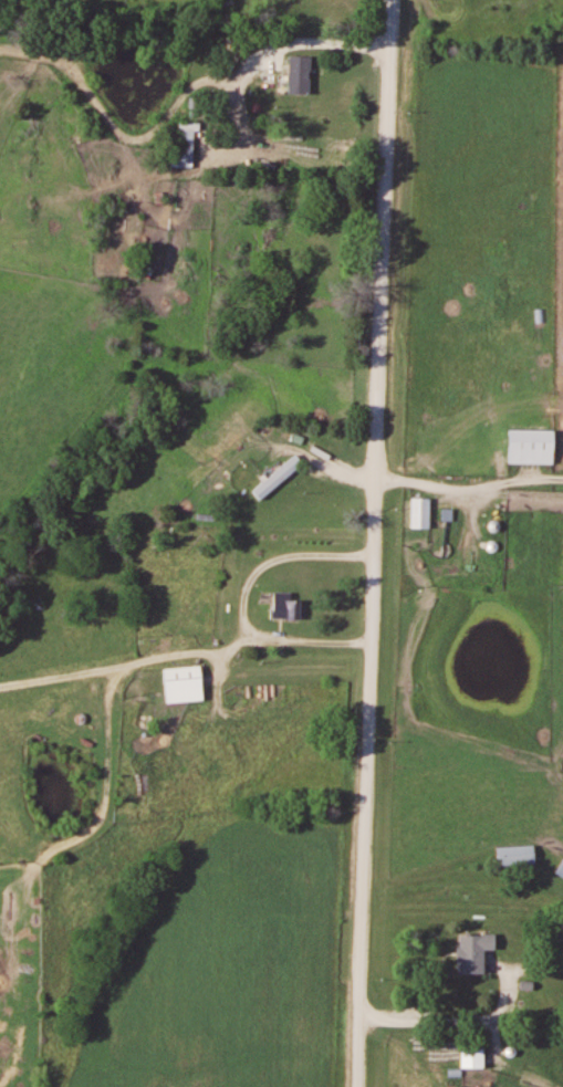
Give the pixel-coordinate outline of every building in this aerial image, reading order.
[(261,92),(325,95),(326,76),(262,73),(261,92)] [(196,168),(196,122),(179,122),(179,168),(196,168)] [(558,464),(558,431),(510,430),(510,464),(558,464)] [(254,492),(262,502),(306,463),(297,453),(254,492)] [(432,528),(432,497),(413,497),(413,528),(432,528)] [(294,592),(273,592),(273,619),(305,619),(305,600),(294,600),(294,592)] [(205,702),(205,667),(166,668),(167,702),(205,702)] [(537,846),(498,847),(499,866),(538,865),(537,846)] [(460,974),(486,974),(487,950),(498,950),(499,935),(461,934),(460,974)] [(463,1044),(463,1069),(487,1069),(487,1044),(463,1044)]
